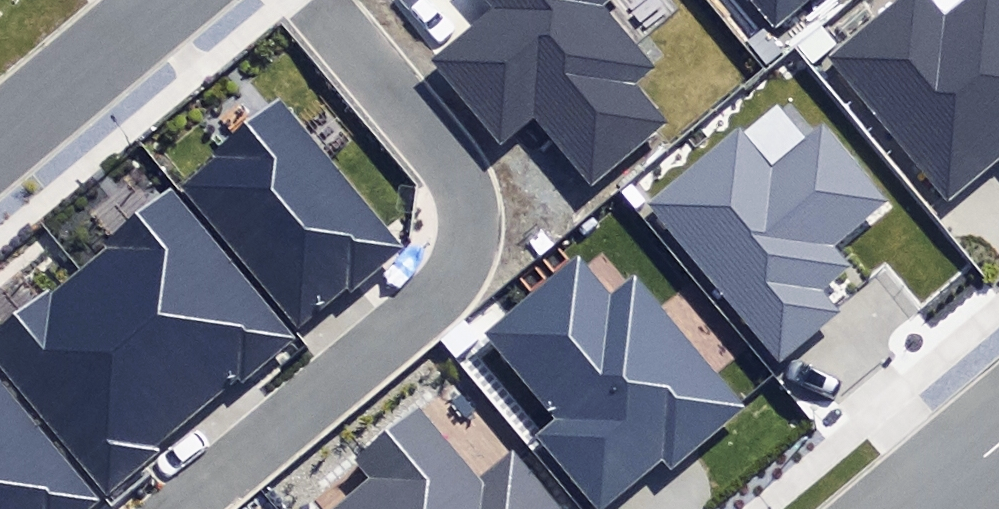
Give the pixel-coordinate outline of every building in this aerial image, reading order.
[(590,185),(668,123),(636,82),(654,67),(603,3),(608,0),(487,0),(495,9),(433,58),(499,142),(534,115),(590,185)] [(771,33),(813,0),(745,0),(771,33)] [(947,204),(998,161),(998,0),(969,0),(943,22),(925,0),(898,0),(827,60),(947,204)] [(183,186),(300,328),(348,289),(353,295),(407,250),(281,96),(213,151),(218,158),(183,186)] [(648,201),(780,362),(842,311),(823,289),(850,267),(833,247),(887,202),(823,124),(772,165),(739,126),(648,201)] [(76,268),(202,418),(294,342),(169,191),(76,268)] [(536,438),(596,508),(604,508),(665,457),(674,467),(748,405),(637,273),(614,293),(581,254),(486,333),(558,419),(536,438)] [(109,495),(202,418),(76,268),(0,331),(0,363),(109,495)] [(0,380),(0,508),(89,508),(100,501),(0,380)] [(513,450),(479,477),(418,405),(351,460),(365,476),(325,508),(562,508),(513,450)]
